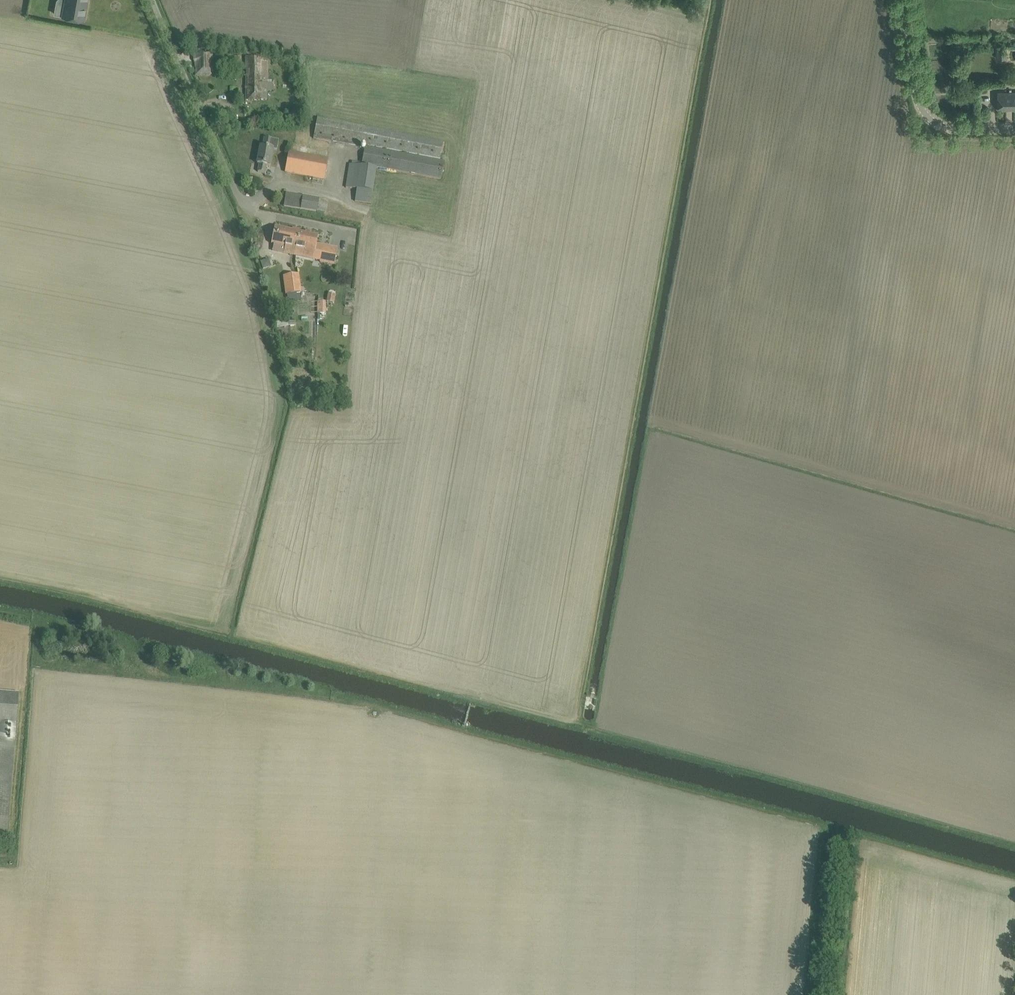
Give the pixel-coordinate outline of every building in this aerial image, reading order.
[(87,0),(62,0),(60,14),(84,20),(87,0)] [(211,60),(211,51),(196,51),(196,55),(195,55),(195,61),(196,61),(196,69),(209,69),(208,60),(211,60)] [(246,78),(247,101),(268,100),(268,90),(274,90),(273,80),(267,80),(267,62),(260,62),(260,59),(246,58),(247,76),(246,78)] [(1012,92),(998,92),(998,110),(1007,110),(1007,108),(1013,108),(1012,92)] [(364,144),(441,158),(444,141),(318,119),(315,139),(363,148),(364,144)] [(279,141),(264,138),(262,148),(260,147),(257,164),(259,164),(258,172),(265,174),(267,166),(270,166),(273,150),(277,150),(279,141)] [(363,164),(389,169),(443,179),(446,162),(366,148),(363,164)] [(285,172),(295,174),(326,179),(329,160),(289,152),(285,172)] [(371,204),(375,176),(376,168),(350,164),(345,188),(357,190),(355,202),(371,204)] [(286,194),(284,206),(317,212),(319,200),(286,194)] [(291,255),(294,256),(298,238),(299,232),(274,227),(271,244),(285,247),(284,254),(291,255)] [(298,238),(294,256),(321,261),(321,263),(334,266),(338,249),(316,245),(318,236),(299,232),(298,238)] [(285,277),(288,295),(301,293),(299,275),(285,277)] [(301,293),(288,295),(289,302),(302,301),(301,295),(301,293)] [(328,293),(326,302),(334,304),(336,295),(328,293)] [(326,314),(326,301),(318,301),(318,314),(326,314)] [(6,841),(19,693),(0,692),(0,840),(6,841)]
